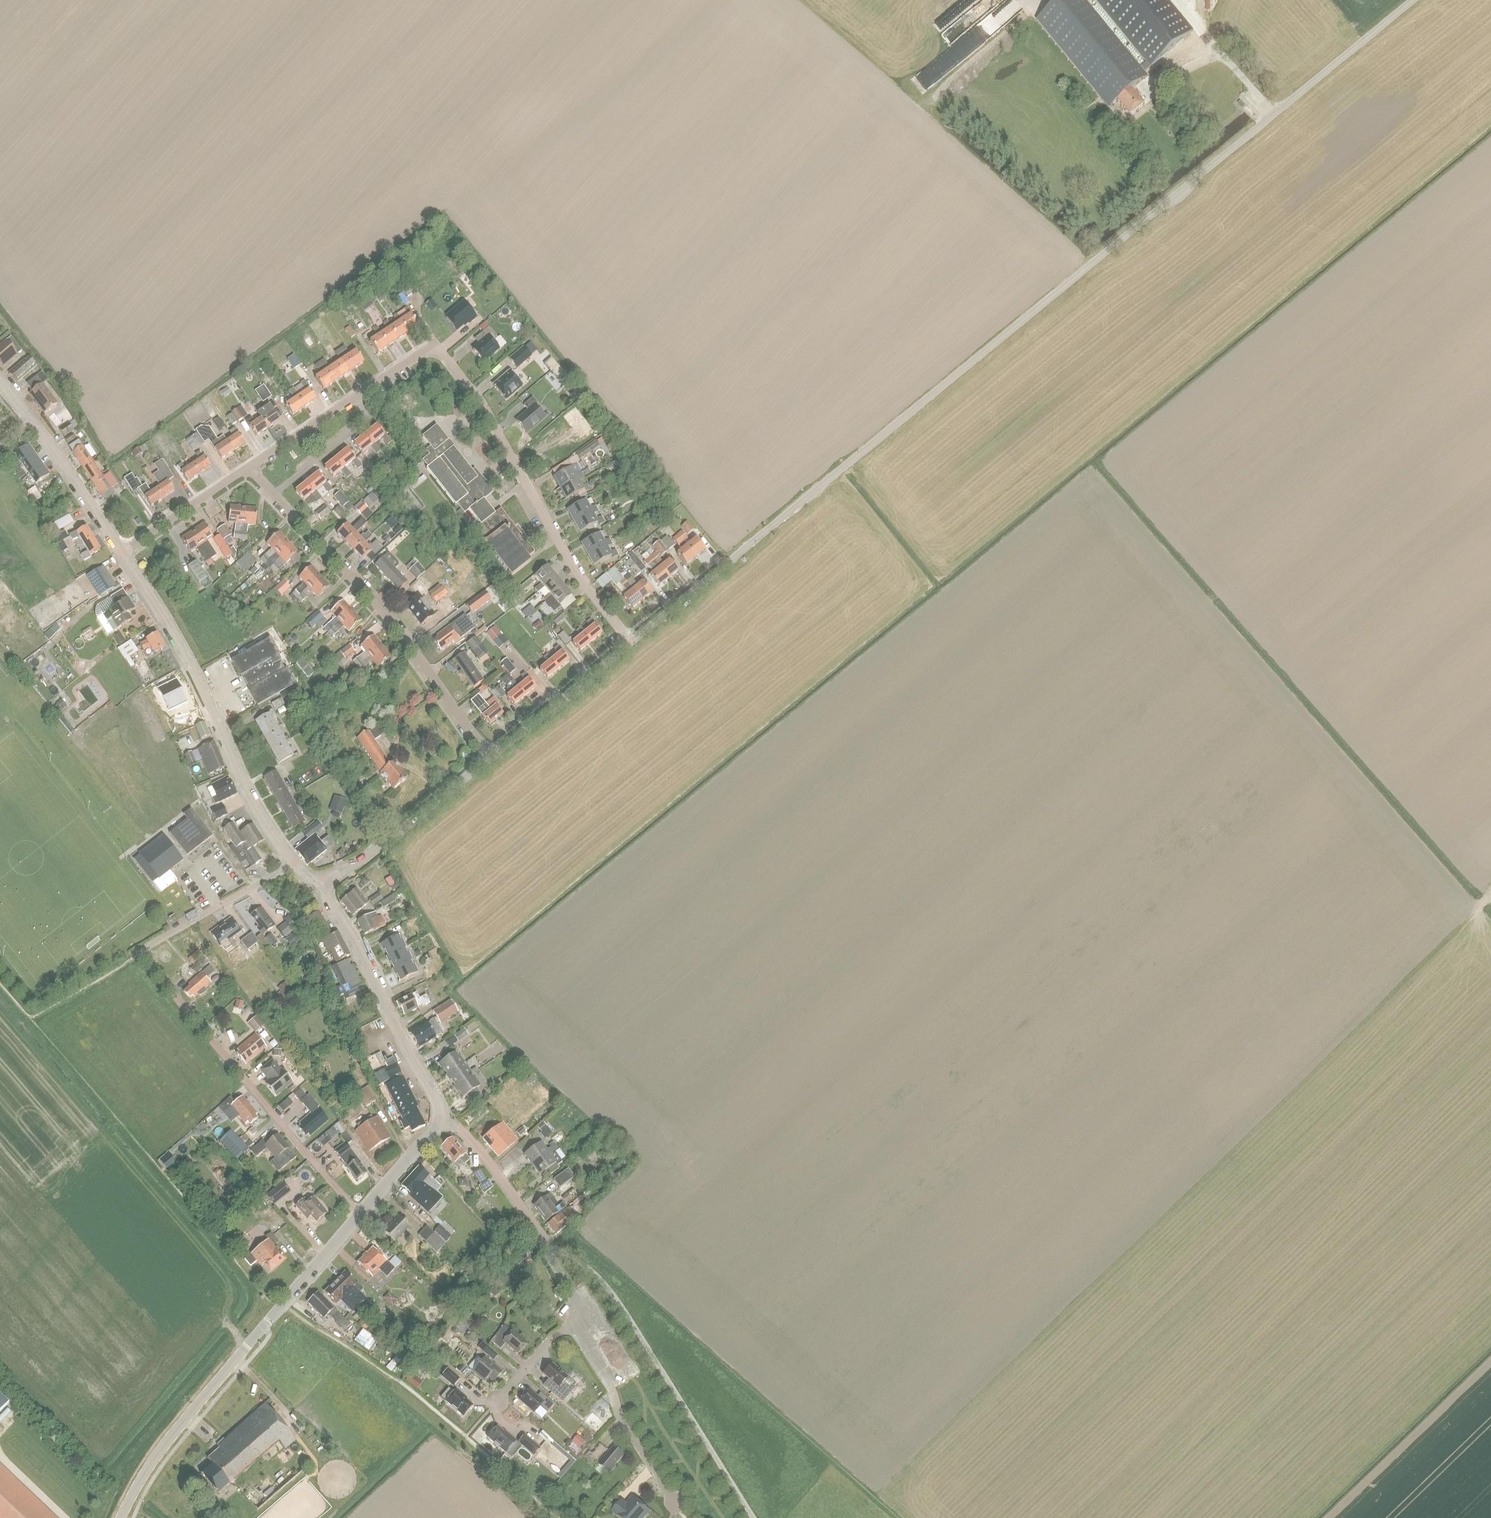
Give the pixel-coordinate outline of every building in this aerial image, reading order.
[(1020,0),(987,0),(980,4),(986,15),(993,10),(1000,22),(1006,18),(1008,21),(1026,10),(1020,0)] [(1037,20),(1102,100),(1106,97),(1113,106),(1117,102),(1130,118),(1144,106),(1132,90),(1147,77),(1144,73),(1140,68),(1084,0),(1061,0),(1037,20)] [(1147,62),(1140,68),(1144,73),(1194,32),(1168,0),(1096,0),(1147,62)] [(960,42),(916,75),(927,90),(942,78),(941,77),(965,59),(961,54),(966,50),(960,42)] [(412,295),(406,286),(402,289),(408,298),(412,295)] [(368,295),(358,302),(362,307),(361,307),(364,312),(375,304),(368,295)] [(464,302),(445,317),(455,328),(457,331),(468,322),(469,324),(477,318),(474,315),(464,302)] [(401,322),(409,334),(419,327),(411,315),(412,314),(407,308),(403,311),(403,312),(399,314),(403,320),(402,321),(401,322)] [(392,328),(391,328),(399,340),(409,334),(401,322),(402,321),(397,314),(393,317),(398,324),(392,328)] [(382,334),(381,335),(389,347),(399,340),(391,328),(392,328),(387,321),(383,324),(387,331),(382,334)] [(378,337),(370,342),(378,354),(389,347),(381,335),(382,334),(377,327),(373,330),(378,337)] [(484,362),(488,359),(499,349),(493,342),(498,338),(489,327),(483,332),(488,337),(473,350),(484,362)] [(5,343),(0,347),(0,363),(3,367),(22,353),(10,338),(5,343)] [(533,341),(527,345),(531,353),(538,349),(533,341)] [(531,357),(523,348),(510,359),(517,369),(531,357)] [(356,352),(346,359),(354,370),(364,364),(356,352)] [(294,355),(288,359),(294,369),(300,365),(294,355)] [(24,360),(8,374),(16,382),(36,365),(29,358),(25,361),(24,360)] [(346,359),(336,365),(343,377),(354,370),(346,359)] [(343,377),(336,365),(330,369),(324,360),(319,363),(322,367),(325,372),(333,384),(343,377)] [(325,372),(315,379),(323,391),(333,384),(325,372)] [(505,400),(522,386),(510,373),(494,387),(505,400)] [(57,404),(36,377),(27,384),(33,392),(30,395),(44,414),(57,404)] [(310,390),(311,389),(305,381),(301,384),(306,392),(299,397),(298,398),(305,408),(316,400),(310,390)] [(264,386),(255,392),(263,404),(272,398),(264,386)] [(227,388),(221,392),(225,398),(231,394),(227,388)] [(299,397),(295,391),(294,389),(289,392),(294,400),(286,406),(292,416),(305,408),(298,398),(299,397)] [(528,410),(516,421),(527,434),(544,419),(533,406),(537,403),(532,397),(523,405),(528,410)] [(280,421),(274,412),(270,405),(258,414),(261,419),(268,429),(280,421)] [(232,413),(232,414),(238,422),(247,416),(241,407),(232,413)] [(232,414),(226,418),(232,426),(238,422),(232,414)] [(268,429),(261,419),(256,423),(252,418),(245,422),(256,437),(268,429)] [(219,419),(214,422),(220,431),(225,428),(219,419)] [(70,426),(61,432),(64,437),(73,431),(70,426)] [(377,426),(366,435),(374,445),(375,444),(381,439),(387,447),(392,443),(385,435),(384,436),(377,426)] [(476,479),(471,473),(473,472),(471,469),(457,451),(445,437),(437,426),(422,437),(430,448),(426,451),(426,452),(429,456),(423,461),(428,468),(426,469),(455,506),(457,505),(465,514),(470,510),(479,522),(481,525),(495,514),(493,511),(484,500),(494,493),(480,476),(476,479)] [(203,443),(208,440),(201,428),(196,432),(203,443)] [(245,444),(239,434),(236,428),(230,432),(233,438),(227,442),(224,437),(223,437),(233,452),(245,444)] [(193,452),(203,445),(196,435),(186,442),(193,452)] [(366,435),(354,445),(362,454),(370,448),(377,455),(381,452),(375,444),(374,445),(366,435)] [(72,436),(65,440),(68,445),(75,440),(72,436)] [(222,460),(233,452),(223,437),(212,445),(222,460)] [(580,460),(600,447),(597,442),(577,455),(580,460)] [(29,445),(15,454),(22,464),(36,455),(29,445)] [(82,446),(72,453),(82,467),(92,461),(90,459),(95,455),(89,445),(84,449),(82,446)] [(140,450),(133,454),(136,459),(142,455),(140,450)] [(347,450),(337,459),(345,469),(346,468),(352,463),(358,470),(362,467),(356,459),(355,460),(347,450)] [(3,455),(6,460),(12,456),(9,451),(3,455)] [(200,461),(193,465),(199,475),(211,468),(204,458),(200,452),(196,455),(200,461)] [(171,453),(164,457),(169,466),(177,461),(171,453)] [(36,455),(22,464),(29,474),(43,465),(36,455)] [(337,459),(325,469),(333,478),(341,472),(347,479),(352,476),(346,468),(345,469),(337,459)] [(403,479),(422,463),(419,460),(400,474),(403,479)] [(92,461),(82,467),(91,481),(101,475),(92,461)] [(607,472),(620,464),(618,461),(605,468),(607,472)] [(163,462),(157,466),(161,472),(155,476),(161,487),(156,490),(162,500),(175,492),(168,482),(174,479),(163,462)] [(182,464),(177,467),(188,483),(199,475),(193,465),(186,470),(182,464)] [(43,465),(29,474),(36,484),(50,475),(43,465)] [(622,472),(624,476),(639,468),(637,465),(622,472)] [(579,478),(580,482),(585,479),(582,473),(577,476),(572,467),(554,478),(560,489),(579,478)] [(383,468),(375,475),(380,480),(387,474),(383,468)] [(624,476),(622,472),(622,471),(612,476),(614,481),(624,476)] [(101,475),(91,481),(101,496),(111,489),(117,485),(110,473),(103,478),(101,475)] [(162,500),(156,490),(152,493),(146,484),(142,487),(137,478),(136,479),(132,474),(125,479),(134,493),(140,489),(151,507),(162,500)] [(318,474),(307,483),(315,493),(316,492),(323,487),(329,494),(333,490),(327,483),(326,483),(318,474)] [(421,484),(428,478),(425,474),(418,480),(421,484)] [(373,475),(369,478),(375,487),(380,483),(373,475)] [(583,487),(580,482),(579,478),(560,489),(566,500),(584,490),(586,493),(591,490),(588,484),(583,487)] [(307,483),(296,492),(304,502),(304,501),(308,506),(318,503),(322,499),(316,492),(315,493),(307,483)] [(323,487),(316,492),(322,499),(329,494),(323,487)] [(42,498),(35,488),(29,492),(36,502),(42,498)] [(343,508),(349,503),(340,492),(334,497),(343,508)] [(372,507),(377,502),(371,495),(365,501),(372,507)] [(586,500),(568,510),(574,522),(592,512),(594,514),(599,512),(596,506),(591,509),(586,500)] [(362,504),(356,511),(360,516),(361,515),(368,509),(363,504),(362,504)] [(244,509),(244,508),(230,507),(230,523),(236,524),(234,540),(240,541),(243,515),(240,515),(241,508),(244,509)] [(320,521),(330,514),(324,507),(315,515),(320,521)] [(258,510),(244,508),(244,509),(241,508),(240,515),(243,515),(240,541),(247,541),(248,525),(256,526),(258,510)] [(495,514),(481,525),(475,529),(486,542),(484,543),(511,578),(531,562),(529,558),(535,553),(501,509),(495,514)] [(592,512),(574,522),(580,533),(598,523),(599,526),(605,523),(602,517),(597,520),(594,514),(592,512)] [(58,530),(73,522),(69,515),(54,523),(58,530)] [(347,525),(337,534),(345,542),(346,543),(355,534),(363,527),(367,523),(362,519),(351,530),(347,525)] [(681,527),(688,534),(693,530),(686,522),(681,527)] [(398,523),(392,529),(397,535),(403,529),(398,523)] [(55,524),(49,528),(54,536),(60,532),(55,524)] [(214,538),(205,524),(190,534),(194,540),(196,538),(202,546),(210,559),(211,560),(216,557),(207,542),(214,538)] [(218,531),(224,541),(232,536),(225,526),(222,528),(218,531)] [(81,555),(84,561),(91,557),(90,556),(100,550),(86,527),(77,533),(76,532),(70,536),(73,541),(79,537),(88,552),(81,555)] [(60,532),(54,536),(58,544),(63,541),(69,538),(64,530),(60,532)] [(678,535),(696,557),(705,550),(696,539),(691,543),(682,532),(678,535)] [(267,544),(272,549),(260,560),(265,565),(283,548),(281,545),(286,541),(279,533),(267,544)] [(355,534),(346,543),(353,551),(363,542),(371,535),(368,533),(364,536),(363,535),(359,539),(356,535),(355,534)] [(386,545),(395,537),(391,533),(387,537),(387,536),(382,540),(386,545)] [(600,533),(581,543),(588,555),(606,545),(608,548),(613,545),(612,543),(615,541),(613,537),(604,542),(600,533)] [(196,538),(194,540),(190,534),(181,540),(190,553),(196,550),(204,563),(210,559),(202,546),(196,538)] [(686,566),(696,557),(678,535),(674,539),(682,550),(677,555),(686,566)] [(674,546),(666,536),(661,541),(668,550),(674,546)] [(215,542),(221,551),(227,548),(221,538),(218,540),(215,542)] [(63,541),(58,544),(63,552),(68,549),(63,541)] [(298,553),(289,543),(288,543),(286,541),(281,545),(283,548),(265,565),(269,570),(273,566),(281,559),(286,564),(298,553)] [(363,542),(353,551),(362,561),(367,557),(372,552),(373,551),(377,555),(383,549),(376,541),(372,545),(371,544),(367,547),(364,544),(363,542)] [(653,547),(662,557),(668,553),(659,542),(653,547)] [(246,544),(240,551),(244,555),(251,548),(246,544)] [(606,545),(588,555),(594,566),(612,556),(613,559),(619,556),(616,550),(611,553),(608,548),(606,545)] [(372,552),(367,557),(371,560),(377,555),(373,551),(372,552)] [(248,553),(236,565),(245,574),(257,562),(248,553)] [(635,565),(642,573),(646,570),(635,556),(634,557),(631,553),(628,556),(635,565)] [(400,565),(389,554),(384,558),(383,558),(375,566),(399,591),(407,583),(395,570),(400,565)] [(678,572),(669,561),(664,565),(655,554),(651,557),(669,579),(678,572)] [(659,588),(669,579),(651,557),(644,563),(653,574),(650,576),(659,588)] [(281,559),(273,566),(278,571),(286,564),(281,559)] [(188,568),(199,584),(207,579),(196,562),(188,568)] [(409,570),(416,579),(424,572),(416,563),(409,570)] [(635,565),(630,569),(637,577),(642,573),(635,565)] [(101,596),(115,587),(102,567),(88,576),(101,596)] [(318,575),(311,567),(299,578),(304,583),(309,589),(316,582),(313,580),(318,575)] [(535,590),(537,593),(538,594),(544,588),(543,587),(555,577),(547,567),(535,577),(541,585),(535,590)] [(642,601),(621,575),(620,575),(614,568),(606,575),(616,587),(620,583),(628,594),(623,598),(632,609),(642,601)] [(621,575),(642,601),(652,594),(642,582),(637,587),(625,571),(621,575)] [(85,574),(80,580),(84,584),(86,581),(88,582),(90,580),(85,574)] [(318,599),(330,588),(321,578),(318,575),(313,580),(316,582),(309,589),(313,593),(318,599)] [(543,599),(546,603),(552,598),(551,597),(563,587),(555,577),(543,587),(544,588),(549,594),(543,599)] [(284,581),(275,590),(281,597),(290,589),(284,581)] [(304,583),(299,588),(304,593),(309,589),(304,583)] [(502,593),(510,587),(507,583),(499,589),(502,593)] [(603,589),(608,595),(614,590),(609,584),(603,589)] [(560,607),(572,597),(563,587),(551,597),(552,598),(557,604),(551,609),(554,613),(560,608),(560,607)] [(298,599),(304,593),(299,588),(293,593),(298,599)] [(442,588),(431,597),(436,604),(448,595),(442,588)] [(517,589),(512,594),(516,599),(521,594),(517,589)] [(123,590),(111,598),(97,606),(96,609),(96,610),(95,613),(95,615),(96,617),(97,619),(107,635),(118,629),(132,620),(128,614),(135,609),(123,590)] [(294,602),(298,599),(293,593),(290,597),(294,602)] [(302,603),(308,598),(304,593),(298,599),(302,603)] [(472,614),(492,600),(486,593),(467,607),(472,614)] [(421,626),(435,615),(432,611),(429,614),(419,601),(422,599),(419,595),(405,605),(421,626)] [(352,612),(343,602),(331,613),(336,619),(325,629),(329,633),(335,628),(340,623),(347,617),(345,614),(350,610),(352,612)] [(528,608),(527,609),(531,614),(535,610),(531,605),(528,608)] [(362,622),(352,612),(350,610),(345,614),(347,617),(340,623),(344,627),(349,633),(362,622)] [(318,612),(307,623),(312,628),(323,617),(321,615),(318,612)] [(555,625),(566,615),(564,612),(553,622),(555,625)] [(453,645),(460,639),(475,629),(465,615),(451,626),(437,637),(438,638),(433,642),(441,652),(452,643),(453,645)] [(585,634),(584,635),(591,643),(601,635),(594,625),(595,625),(591,620),(587,623),(592,628),(585,634)] [(539,621),(532,627),(537,632),(544,626),(539,621)] [(59,622),(45,636),(50,641),(64,627),(59,622)] [(340,623),(335,628),(339,632),(344,627),(340,623)] [(495,627),(486,634),(492,642),(501,635),(495,627)] [(551,627),(546,631),(553,639),(557,636),(551,627)] [(335,628),(329,633),(333,638),(337,635),(339,633),(339,632),(335,628)] [(581,637),(573,644),(580,652),(591,643),(584,635),(585,634),(580,629),(576,631),(581,637)] [(557,637),(566,646),(568,644),(571,641),(563,631),(557,637)] [(119,646),(125,642),(120,634),(113,638),(119,646)] [(140,645),(144,651),(150,647),(154,653),(164,648),(157,634),(146,640),(147,641),(140,645)] [(382,648),(383,648),(374,637),(361,647),(366,653),(353,663),(357,667),(362,664),(369,658),(377,652),(375,649),(380,645),(382,648)] [(487,653),(475,638),(467,644),(478,659),(487,653)] [(279,655),(270,639),(232,661),(242,676),(246,674),(254,687),(249,690),(258,706),(296,684),(287,669),(280,672),(276,665),(281,662),(278,656),(279,655)] [(291,640),(287,644),(290,648),(295,644),(291,640)] [(131,641),(118,649),(125,660),(138,651),(131,641)] [(391,658),(383,648),(382,648),(380,645),(375,649),(377,652),(369,658),(378,669),(391,658)] [(345,661),(354,653),(349,646),(339,654),(343,659),(345,661)] [(552,661),(551,661),(558,670),(568,661),(561,652),(562,652),(558,647),(554,650),(559,655),(552,661)] [(454,660),(474,688),(483,681),(464,653),(454,660)] [(338,663),(343,659),(339,654),(334,658),(338,663)] [(548,664),(539,671),(547,679),(558,670),(551,661),(552,661),(547,655),(543,658),(548,664)] [(302,659),(296,663),(308,678),(314,673),(302,659)] [(506,659),(501,663),(503,666),(506,669),(509,673),(510,675),(513,672),(516,670),(511,665),(506,659)] [(361,672),(366,669),(362,664),(357,667),(361,672)] [(508,674),(502,679),(508,686),(514,681),(508,674)] [(519,687),(518,688),(525,697),(536,688),(528,679),(529,678),(525,674),(521,676),(526,682),(519,687)] [(176,682),(158,691),(167,709),(185,700),(176,682)] [(519,687),(515,682),(511,685),(515,691),(507,697),(514,706),(525,697),(518,688),(519,687)] [(482,694),(488,690),(485,685),(478,690),(482,694)] [(499,686),(495,689),(500,696),(502,698),(506,694),(499,686)] [(478,695),(470,702),(490,726),(504,714),(500,710),(503,708),(494,697),(486,704),(478,695)] [(282,698),(273,704),(276,710),(285,704),(282,698)] [(61,700),(56,704),(61,711),(66,706),(61,700)] [(174,733),(185,727),(177,709),(165,715),(174,733)] [(270,714),(256,722),(263,736),(278,728),(270,714)] [(201,740),(210,736),(204,722),(195,726),(201,740)] [(357,739),(381,774),(382,776),(393,790),(407,779),(394,763),(390,766),(374,741),(385,735),(379,726),(368,733),(368,732),(357,739)] [(278,728),(263,736),(271,750),(286,742),(278,728)] [(214,742),(197,749),(208,775),(225,768),(214,742)] [(286,742),(271,750),(279,764),(293,756),(286,742)] [(197,763),(192,752),(185,755),(190,766),(197,763)] [(276,771),(264,778),(273,794),(285,787),(276,771)] [(220,803),(222,801),(237,794),(230,780),(227,782),(225,778),(212,785),(220,803)] [(285,787),(273,794),(283,812),(295,805),(285,787)] [(334,797),(330,807),(343,811),(346,801),(334,797)] [(295,805),(283,812),(293,829),(305,823),(295,805)] [(216,808),(211,811),(216,821),(222,818),(216,808)] [(187,820),(169,834),(187,857),(213,837),(193,811),(191,809),(183,815),(185,817),(187,820)] [(318,822),(311,827),(316,834),(323,828),(318,822)] [(233,824),(224,830),(236,848),(243,843),(248,851),(246,852),(254,865),(263,861),(254,847),(264,841),(253,825),(239,833),(233,824)] [(307,866),(326,851),(314,836),(295,851),(307,866)] [(163,837),(140,855),(159,878),(182,860),(163,837)] [(342,850),(338,853),(341,858),(346,855),(342,850)] [(392,876),(385,881),(390,888),(396,883),(392,876)] [(353,916),(368,904),(356,889),(341,902),(353,916)] [(373,906),(383,900),(379,894),(369,900),(373,906)] [(384,906),(398,900),(396,894),(382,901),(384,906)] [(250,915),(256,911),(248,898),(236,905),(245,919),(250,915)] [(262,936),(275,926),(262,908),(250,916),(258,926),(256,928),(262,936)] [(321,939),(331,933),(319,912),(309,918),(321,939)] [(385,926),(381,916),(378,918),(375,913),(358,921),(365,935),(385,926)] [(284,938),(290,933),(297,928),(288,916),(283,920),(285,923),(277,929),(284,938)] [(234,923),(231,918),(210,933),(220,946),(240,931),(245,926),(240,919),(234,923)] [(294,933),(286,940),(291,947),(299,940),(294,933)] [(336,963),(350,956),(338,933),(323,941),(328,951),(330,951),(336,963)] [(248,951),(258,943),(252,934),(241,942),(248,951)] [(265,938),(271,946),(277,942),(271,934),(265,938)] [(400,935),(381,944),(384,951),(385,950),(388,956),(404,948),(405,949),(406,948),(402,940),(401,941),(398,936),(400,935)] [(388,956),(387,957),(390,963),(391,962),(394,969),(411,961),(412,960),(408,953),(407,953),(405,949),(404,948),(388,956)] [(208,963),(203,956),(198,951),(188,959),(193,965),(197,961),(203,968),(208,963)] [(332,977),(336,975),(341,987),(337,989),(341,997),(344,995),(347,1001),(355,997),(356,998),(366,993),(366,992),(353,965),(351,966),(348,960),(332,968),(329,970),(332,977)] [(394,969),(393,969),(396,976),(397,975),(400,981),(399,982),(418,973),(414,965),(413,966),(411,961),(394,969)] [(195,975),(202,968),(198,963),(190,969),(195,975)] [(207,979),(214,972),(209,966),(188,984),(190,986),(184,992),(190,999),(192,996),(194,998),(198,995),(199,996),(201,996),(205,993),(205,990),(204,990),(211,984),(207,979)] [(288,986),(278,994),(283,999),(292,991),(288,986)] [(425,1005),(430,1003),(426,996),(420,999),(417,993),(411,995),(396,1003),(396,1004),(398,1007),(399,1007),(404,1016),(412,1011),(413,1012),(416,1010),(417,1009),(418,1008),(418,1007),(421,1006),(425,1005)] [(237,1000),(235,1006),(242,1009),(244,1002),(237,1000)] [(437,1020),(435,1021),(434,1019),(430,1021),(430,1022),(427,1024),(427,1023),(420,1027),(420,1029),(410,1035),(418,1048),(428,1042),(429,1042),(436,1038),(435,1037),(438,1035),(439,1036),(443,1033),(438,1025),(458,1013),(451,1001),(433,1013),(437,1020)] [(248,1024),(254,1032),(263,1026),(256,1018),(248,1024)] [(458,1042),(468,1035),(464,1029),(454,1036),(458,1042)] [(248,1063),(266,1047),(255,1035),(237,1050),(239,1053),(237,1055),(243,1062),(246,1060),(248,1063)] [(457,1052),(439,1063),(444,1070),(445,1069),(448,1074),(447,1075),(464,1063),(461,1058),(460,1058),(456,1052),(457,1052)] [(381,1064),(384,1062),(380,1053),(376,1055),(381,1064)] [(393,1057),(385,1061),(389,1068),(397,1064),(393,1057)] [(281,1072),(272,1062),(262,1071),(270,1081),(266,1084),(276,1096),(291,1083),(282,1071),(281,1072)] [(464,1063),(447,1075),(451,1082),(453,1081),(455,1084),(456,1085),(472,1075),(472,1074),(470,1071),(469,1069),(468,1070),(464,1064),(465,1063),(464,1063)] [(411,1133),(425,1126),(416,1108),(418,1107),(403,1077),(401,1073),(397,1064),(389,1068),(384,1070),(389,1079),(391,1083),(385,1086),(403,1121),(400,1122),(404,1130),(409,1128),(411,1133)] [(389,1079),(384,1070),(376,1075),(380,1084),(389,1079)] [(456,1085),(455,1086),(459,1093),(461,1092),(464,1097),(462,1098),(463,1098),(464,1097),(466,1096),(477,1088),(480,1086),(476,1081),(472,1076),(472,1075),(456,1085)] [(531,1076),(527,1080),(531,1085),(535,1081),(531,1076)] [(357,1093),(366,1106),(377,1100),(368,1086),(357,1093)] [(477,1088),(466,1096),(471,1103),(479,1098),(482,1096),(477,1088)] [(300,1090),(293,1095),(298,1101),(305,1096),(300,1090)] [(300,1102),(305,1107),(311,1113),(299,1124),(301,1126),(299,1128),(306,1136),(308,1134),(310,1136),(328,1121),(317,1108),(319,1107),(309,1095),(300,1102)] [(507,1110),(513,1104),(506,1095),(499,1101),(507,1110)] [(255,1116),(257,1114),(251,1106),(252,1105),(247,1100),(246,1101),(242,1096),(235,1103),(230,1097),(221,1105),(225,1110),(226,1110),(230,1107),(245,1125),(248,1122),(250,1125),(257,1119),(255,1116)] [(284,1112),(294,1102),(289,1097),(279,1106),(284,1112)] [(544,1106),(536,1115),(541,1120),(550,1111),(544,1106)] [(200,1125),(207,1134),(219,1124),(211,1115),(200,1125)] [(371,1115),(363,1121),(365,1125),(367,1124),(374,1120),(371,1115)] [(385,1137),(388,1135),(377,1118),(374,1120),(367,1124),(365,1125),(356,1131),(367,1149),(370,1147),(372,1149),(387,1140),(385,1137)] [(339,1122),(335,1126),(342,1135),(341,1136),(348,1145),(353,1141),(346,1132),(339,1122)] [(510,1132),(503,1123),(483,1139),(491,1149),(503,1139),(501,1137),(504,1135),(505,1136),(510,1132)] [(538,1128),(542,1133),(548,1128),(544,1123),(538,1128)] [(333,1127),(323,1136),(329,1143),(337,1136),(339,1134),(333,1127)] [(522,1127),(517,1132),(520,1136),(525,1131),(522,1127)] [(545,1139),(552,1133),(548,1128),(542,1133),(541,1134),(542,1136),(545,1139)] [(498,1157),(517,1141),(510,1132),(505,1136),(504,1135),(501,1137),(503,1139),(491,1149),(498,1157)] [(220,1143),(237,1161),(249,1151),(232,1133),(220,1143)] [(278,1172),(296,1157),(278,1135),(266,1145),(262,1140),(250,1151),(256,1158),(263,1152),(266,1155),(270,1152),(275,1158),(270,1163),(278,1172)] [(460,1168),(470,1160),(466,1154),(459,1146),(459,1147),(452,1139),(442,1147),(460,1168)] [(548,1146),(550,1148),(547,1150),(541,1142),(524,1154),(527,1159),(531,1165),(549,1152),(551,1155),(555,1152),(553,1149),(556,1147),(552,1143),(548,1146)] [(362,1165),(350,1150),(345,1143),(335,1151),(340,1158),(344,1163),(347,1167),(347,1168),(356,1181),(367,1173),(361,1165),(362,1165)] [(531,1165),(539,1175),(545,1171),(548,1176),(559,1168),(558,1166),(562,1163),(559,1157),(554,1160),(551,1155),(549,1152),(531,1165)] [(169,1154),(160,1161),(167,1169),(176,1162),(169,1154)] [(418,1168),(402,1186),(411,1195),(409,1196),(428,1213),(442,1198),(430,1187),(431,1187),(434,1185),(433,1184),(434,1182),(418,1168)] [(559,1189),(574,1178),(568,1169),(553,1180),(559,1189)] [(487,1182),(480,1170),(473,1173),(480,1185),(478,1187),(484,1195),(494,1188),(488,1181),(487,1182)] [(474,1176),(461,1179),(463,1190),(477,1187),(474,1176)] [(274,1206),(291,1192),(283,1183),(266,1196),(274,1206)] [(565,1204),(577,1195),(572,1190),(561,1198),(565,1204)] [(559,1206),(550,1194),(546,1197),(533,1206),(545,1222),(566,1207),(563,1203),(559,1206)] [(327,1214),(313,1197),(307,1203),(303,1199),(294,1206),(306,1221),(310,1217),(315,1224),(327,1214)] [(576,1217),(576,1216),(579,1213),(574,1206),(570,1209),(570,1208),(558,1218),(557,1216),(547,1225),(556,1235),(566,1227),(565,1226),(576,1217)] [(395,1242),(410,1227),(399,1216),(384,1232),(395,1242)] [(436,1253),(445,1245),(426,1227),(418,1235),(436,1253)] [(445,1231),(440,1236),(445,1242),(451,1237),(445,1231)] [(276,1249),(273,1246),(268,1240),(251,1254),(245,1259),(250,1266),(257,1261),(259,1259),(270,1272),(285,1259),(276,1249)] [(386,1278),(395,1269),(389,1263),(373,1248),(357,1263),(372,1278),(379,1271),(386,1278)] [(525,1251),(513,1261),(511,1263),(515,1268),(519,1265),(521,1268),(531,1259),(525,1251)] [(395,1256),(389,1263),(395,1269),(401,1262),(395,1256)] [(353,1312),(365,1299),(359,1293),(363,1289),(357,1283),(356,1284),(346,1273),(345,1274),(344,1273),(325,1291),(326,1293),(325,1293),(336,1304),(341,1300),(353,1312)] [(577,1288),(583,1284),(579,1278),(573,1282),(577,1288)] [(495,1287),(490,1290),(493,1298),(499,1295),(495,1287)] [(336,1322),(342,1316),(318,1293),(308,1303),(316,1312),(324,1319),(328,1315),(336,1322)] [(466,1314),(460,1322),(468,1329),(475,1321),(466,1314)] [(346,1333),(352,1327),(342,1317),(336,1323),(346,1333)] [(460,1322),(453,1330),(462,1337),(468,1329),(460,1322)] [(363,1329),(355,1341),(369,1352),(377,1340),(363,1329)] [(499,1332),(491,1341),(501,1350),(503,1347),(506,1344),(518,1354),(526,1344),(512,1332),(507,1338),(499,1332)] [(483,1342),(478,1348),(493,1361),(498,1356),(483,1342)] [(397,1355),(386,1368),(391,1372),(402,1359),(397,1355)] [(502,1373),(485,1358),(473,1371),(484,1381),(489,1377),(494,1381),(502,1373)] [(551,1364),(543,1374),(549,1379),(555,1384),(550,1390),(562,1401),(571,1392),(576,1385),(567,1378),(551,1364)] [(462,1365),(457,1371),(461,1374),(466,1368),(462,1365)] [(453,1387),(460,1379),(448,1369),(442,1376),(453,1387)] [(408,1372),(403,1379),(417,1390),(422,1383),(408,1372)] [(456,1389),(446,1402),(463,1417),(473,1406),(463,1397),(464,1396),(456,1389)] [(520,1401),(534,1413),(540,1407),(547,1413),(554,1405),(541,1393),(537,1398),(529,1391),(520,1401)] [(10,1403),(0,1394),(0,1413),(10,1403)] [(217,1493),(222,1492),(281,1444),(283,1442),(281,1440),(290,1433),(267,1404),(218,1444),(221,1447),(208,1458),(213,1464),(201,1474),(217,1493)] [(497,1427),(488,1438),(505,1453),(516,1441),(509,1435),(508,1436),(497,1427)] [(281,1444),(285,1449),(296,1440),(290,1433),(281,1440),(283,1442),(281,1444)] [(533,1456),(540,1448),(525,1435),(518,1443),(533,1456)] [(572,1442),(580,1449),(585,1442),(577,1435),(572,1442)] [(598,1464),(610,1474),(616,1467),(615,1466),(625,1455),(615,1446),(605,1458),(604,1457),(598,1464)] [(0,1465),(0,1517),(56,1517),(0,1465)] [(543,1485),(536,1487),(538,1495),(545,1494),(543,1485)] [(621,1517),(643,1517),(649,1511),(633,1497),(626,1505),(621,1501),(612,1511),(621,1517)]
